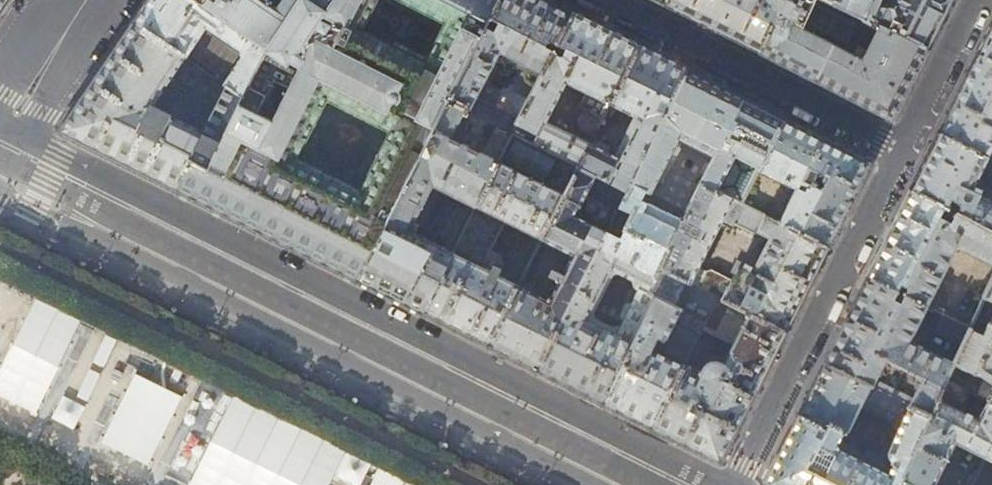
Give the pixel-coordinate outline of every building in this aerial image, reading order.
[(11,0),(0,0),(0,17),(11,0)] [(132,22),(243,97),(267,48),(197,0),(147,0),(132,22)] [(357,281),(449,100),(499,0),(329,0),(289,59),(302,65),(273,121),(240,105),(208,171),(192,163),(177,191),(210,207),(275,240),(357,281)] [(267,48),(289,59),(329,0),(197,0),(267,48)] [(513,132),(573,14),(546,0),(499,0),(449,100),(513,132)] [(759,52),(784,0),(667,0),(664,4),(712,28),(735,40),(759,52)] [(816,80),(848,17),(868,27),(871,21),(881,0),(784,0),(759,52),(786,66),(816,80)] [(871,21),(927,49),(947,9),(951,0),(881,0),(871,21)] [(603,29),(573,14),(513,132),(524,139),(529,128),(538,133),(536,137),(531,134),(528,140),(579,165),(590,143),(546,121),(566,81),(586,91),(583,97),(584,103),(605,113),(605,112),(639,47),(603,29)] [(847,96),(892,119),(910,84),(927,49),(871,21),(868,27),(848,17),(816,80),(847,96)] [(120,162),(177,191),(192,163),(208,171),(240,105),(273,121),(302,65),(289,59),(267,48),(243,97),(132,22),(90,84),(58,131),(120,162)] [(980,55),(991,61),(991,31),(980,55)] [(660,58),(639,47),(605,112),(612,116),(617,106),(641,118),(635,129),(631,127),(621,147),(625,149),(620,158),(608,152),(611,146),(593,137),(590,143),(579,165),(628,190),(630,187),(688,72),(660,58)] [(940,134),(986,157),(991,145),(991,61),(980,55),(960,94),(940,134)] [(761,168),(784,120),(762,109),(714,85),(688,72),(630,187),(684,215),(699,186),(702,182),(743,203),(761,168)] [(513,132),(449,100),(357,281),(389,297),(422,314),(513,132)] [(826,142),(784,120),(761,168),(798,187),(780,222),(827,247),(846,209),(869,164),(826,142)] [(451,328),(488,346),(519,284),(502,277),(503,273),(501,269),(503,264),(501,254),(491,249),(505,221),(542,238),(579,165),(528,140),(524,139),(513,132),(422,314),(451,328)] [(911,191),(948,210),(952,202),(962,207),(958,215),(991,232),(991,202),(980,196),(981,193),(981,190),(974,187),(987,158),(986,157),(940,134),(927,161),(911,191)] [(513,359),(537,372),(628,190),(579,165),(542,238),(559,247),(555,256),(538,247),(519,284),(488,346),(513,359)] [(684,215),(660,269),(785,331),(802,297),(827,247),(780,222),(743,203),(702,182),(699,186),(684,215)] [(684,215),(630,187),(628,190),(537,372),(570,388),(603,404),(658,295),(650,291),(660,269),(684,215)] [(868,277),(925,306),(956,245),(991,263),(991,232),(958,215),(948,210),(911,191),(887,240),(868,277)] [(685,445),(719,462),(774,354),(785,331),(660,269),(650,291),(658,295),(706,321),(703,328),(735,344),(725,363),(721,360),(716,360),(710,361),(706,364),(699,374),(684,366),(652,429),(685,445)] [(846,322),(825,363),(870,386),(871,387),(885,361),(906,370),(905,372),(907,374),(908,372),(917,376),(914,382),(920,385),(913,400),(880,383),(876,390),(929,416),(946,381),(953,365),(908,342),(925,306),(868,277),(846,322)] [(976,319),(991,326),(991,284),(976,319)] [(628,417),(652,429),(684,366),(703,328),(706,321),(658,295),(603,404),(628,417)] [(933,331),(962,347),(970,329),(941,314),(933,331)] [(976,319),(970,329),(962,347),(953,365),(946,381),(969,392),(970,393),(973,384),(957,376),(960,369),(991,383),(991,326),(976,319)] [(807,399),(799,415),(844,436),(860,406),(870,386),(825,363),(807,399)] [(954,442),(986,458),(991,446),(991,404),(981,398),(971,417),(959,411),(969,392),(946,381),(929,416),(897,484),(932,484),(954,442)] [(929,416),(876,390),(871,387),(870,386),(860,406),(872,412),(875,407),(903,421),(887,457),(882,455),(881,456),(867,449),(863,456),(866,458),(863,462),(839,450),(839,448),(843,448),(847,441),(844,440),(845,437),(844,436),(799,415),(782,449),(764,484),(897,484),(929,416)] [(990,395),(981,391),(978,397),(981,398),(991,404),(991,390),(990,395)]
